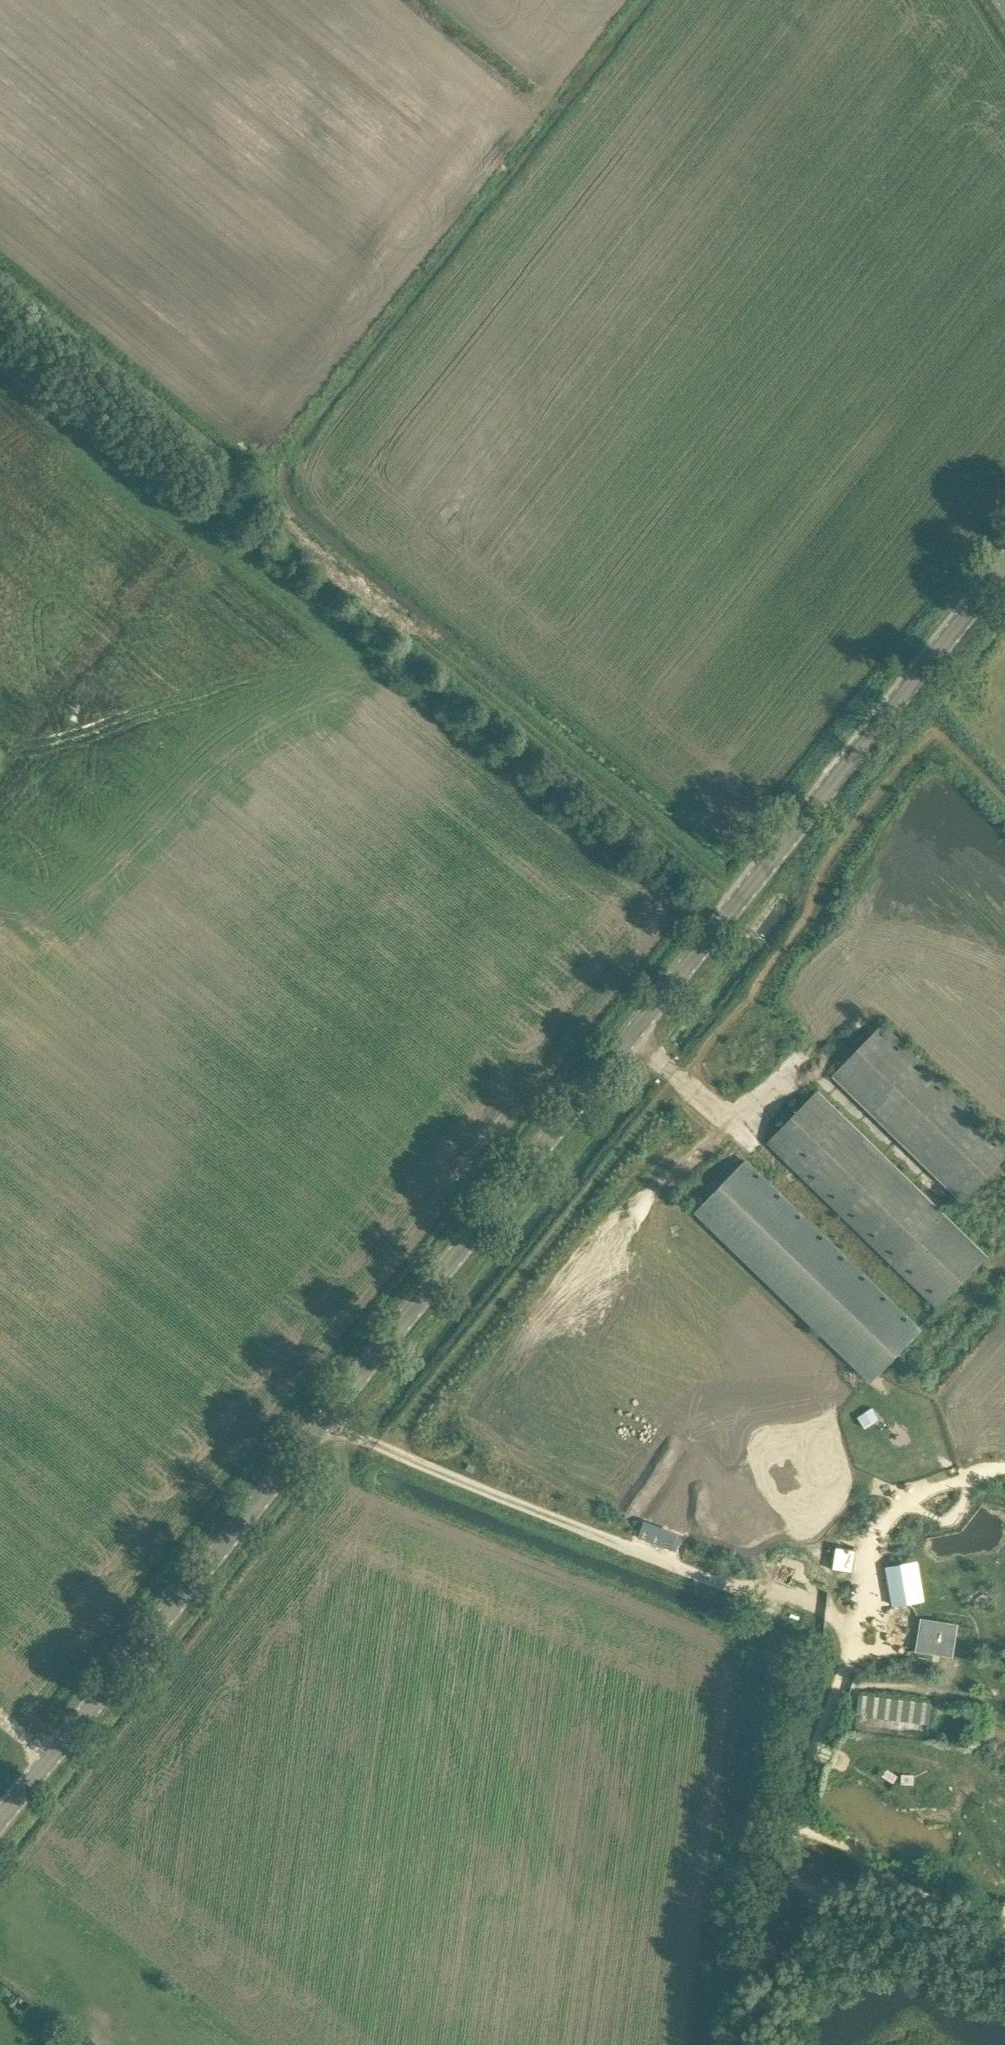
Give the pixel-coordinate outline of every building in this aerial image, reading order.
[(964,1200),(1004,1158),(1004,1142),(883,1024),(834,1074),(964,1200)] [(947,1217),(818,1091),(768,1142),(939,1307),(988,1257),(947,1217)] [(920,1327),(749,1162),(699,1213),(791,1302),(798,1309),(870,1379),(920,1327)] [(467,1462),(464,1469),(472,1473),(475,1465),(467,1462)] [(645,1519),(638,1537),(675,1551),(682,1533),(678,1532),(645,1519)] [(833,1568),(852,1571),(855,1547),(837,1545),(833,1568)] [(893,1566),(888,1567),(892,1591),(894,1604),(897,1604),(910,1601),(923,1599),(917,1562),(911,1563),(893,1566)] [(917,1649),(916,1651),(933,1653),(953,1657),(954,1655),(959,1624),(922,1617),(917,1649)] [(933,1703),(860,1694),(858,1715),(931,1723),(933,1703)]
